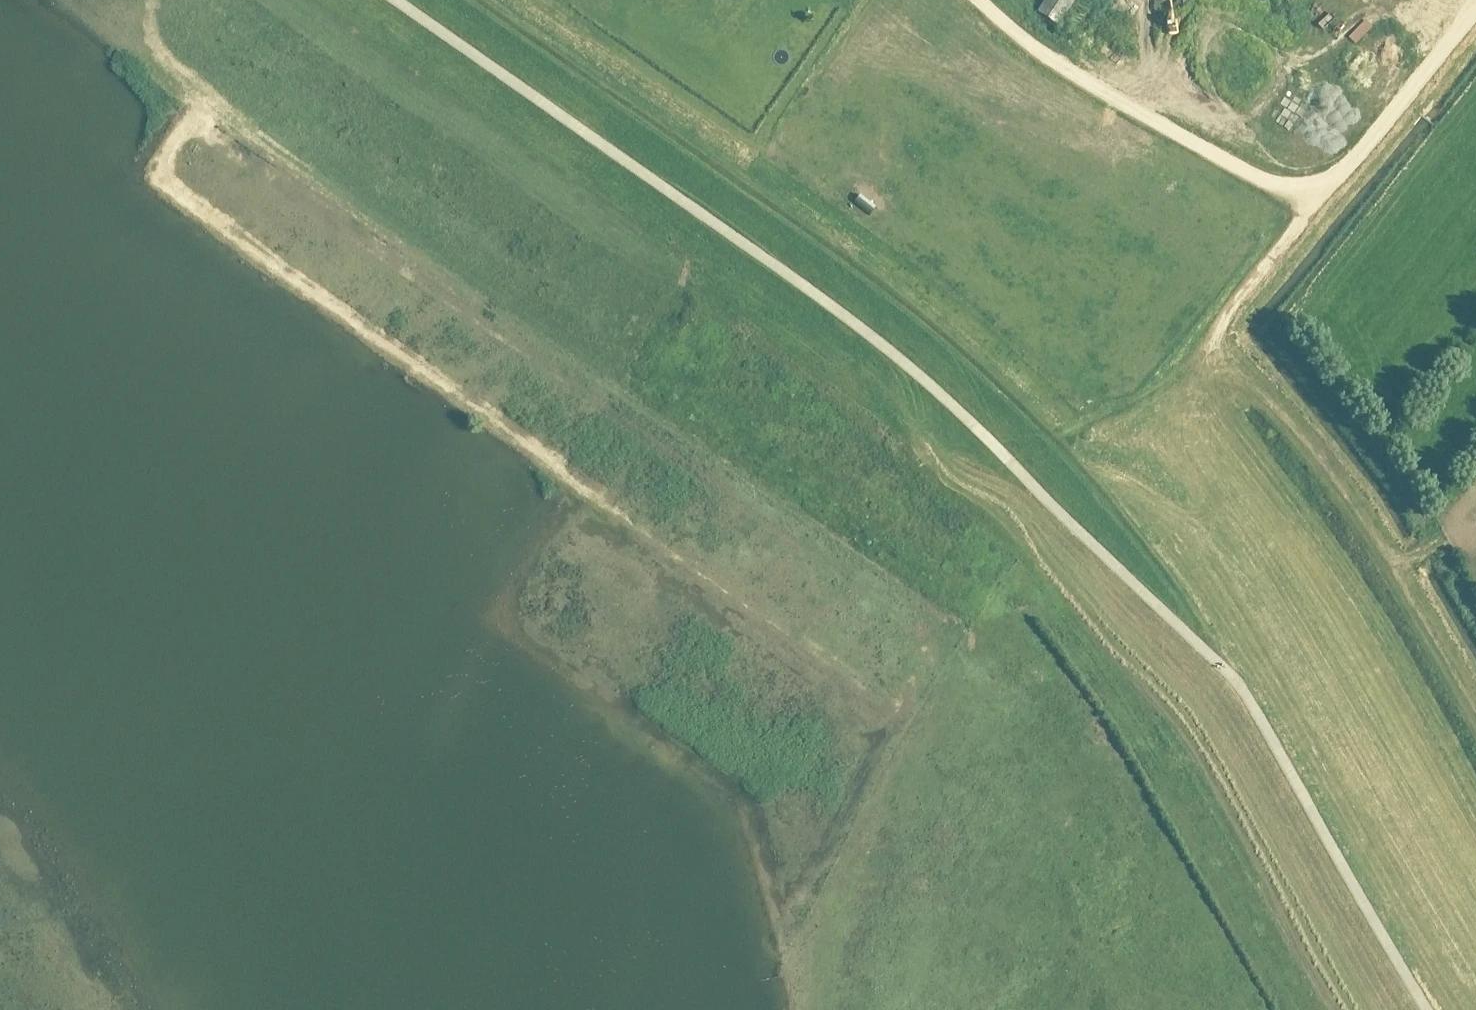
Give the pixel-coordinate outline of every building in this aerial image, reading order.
[(1037,15),(1055,28),(1076,0),(1047,0),(1037,15)]
